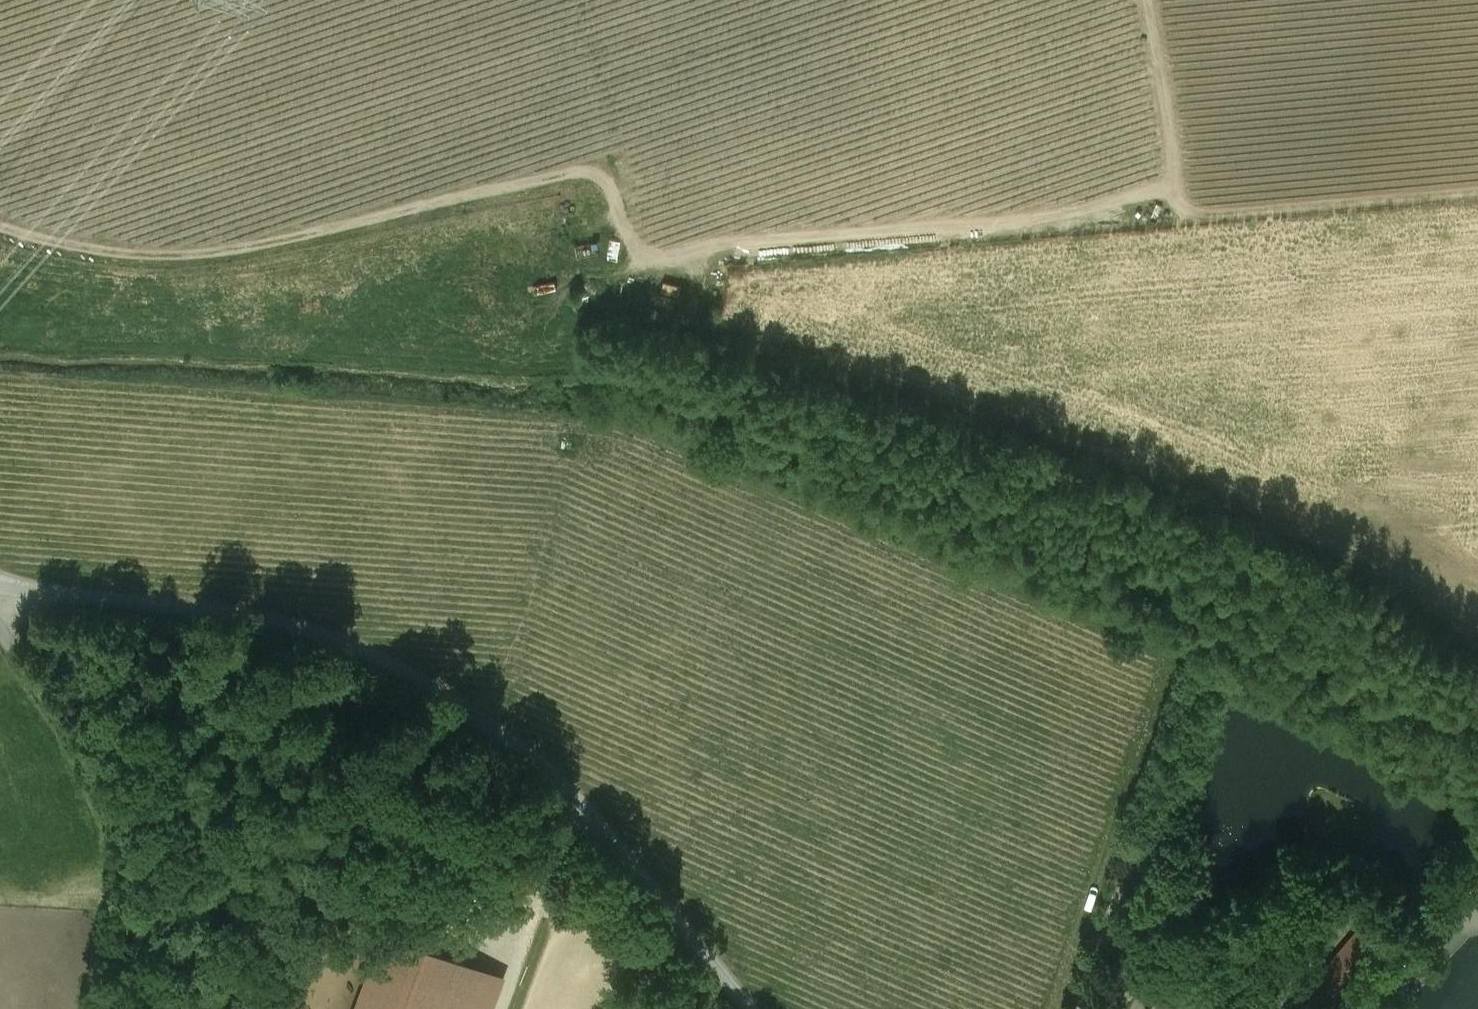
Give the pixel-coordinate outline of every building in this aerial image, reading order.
[(1468,870),(1477,879),(1477,859),(1468,870)] [(1378,907),(1315,982),(1334,998),(1397,923),(1378,907)] [(383,934),(355,1008),(490,1008),(501,978),(383,934)]
